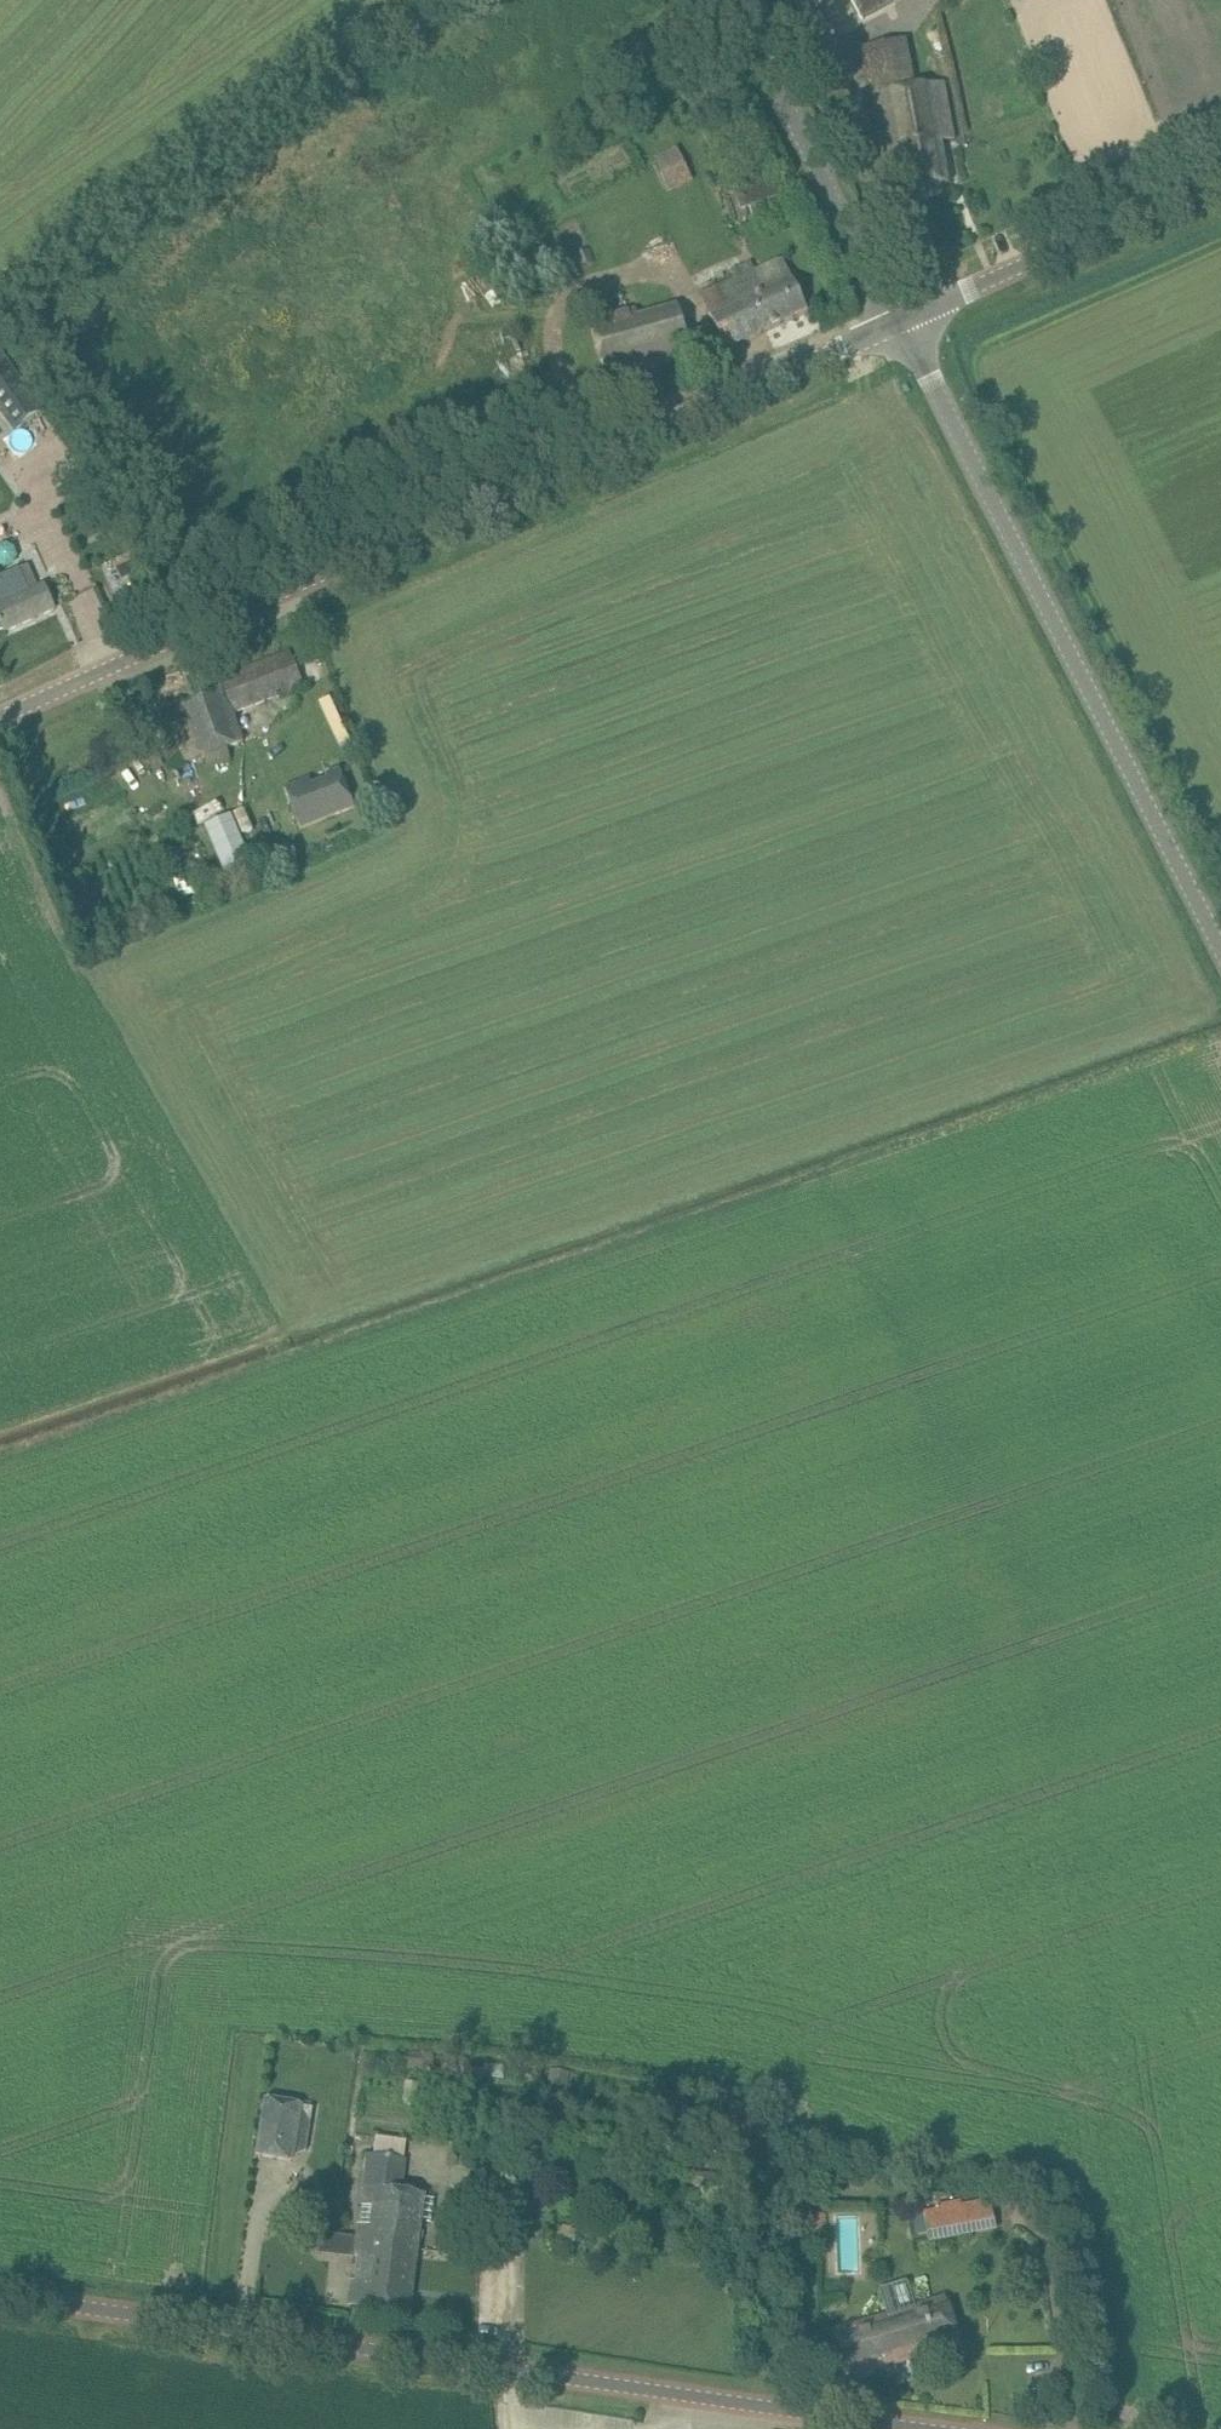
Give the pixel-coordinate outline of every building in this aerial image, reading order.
[(895,0),(852,0),(861,18),(895,0)] [(949,184),(945,160),(942,142),(955,140),(945,83),(915,88),(907,40),(861,48),(883,160),(896,157),(902,192),(949,184)] [(681,146),(656,156),(670,191),(695,180),(681,146)] [(743,187),(753,217),(793,204),(782,173),(743,187)] [(700,295),(716,328),(726,350),(808,312),(792,279),(765,292),(751,263),(732,272),(735,279),(700,295)] [(643,365),(690,352),(677,307),(639,318),(637,310),(593,323),(606,369),(641,359),(643,365)] [(8,408),(28,394),(0,353),(0,396),(8,408)] [(0,575),(0,628),(3,626),(6,632),(55,610),(44,585),(38,588),(28,566),(2,577),(1,574),(0,575)] [(183,669),(157,679),(167,705),(179,701),(186,719),(173,724),(186,761),(203,755),(227,747),(244,740),(234,712),(279,696),(289,692),(304,687),(292,653),(236,674),(239,682),(194,698),(183,669)] [(322,711),(337,751),(355,744),(339,704),(322,711)] [(309,779),(285,789),(301,829),(355,807),(340,769),(327,774),(329,780),(312,786),(309,779)] [(262,808),(258,801),(220,822),(245,867),(296,841),(276,801),(262,808)] [(259,2154),(292,2159),(306,2151),(313,2109),(300,2107),(267,2102),(259,2154)] [(726,2103),(722,2121),(739,2125),(744,2108),(726,2103)] [(542,2167),(548,2155),(537,2149),(531,2162),(542,2167)] [(408,2314),(411,2290),(424,2194),(402,2191),(406,2161),(370,2156),(365,2188),(363,2206),(373,2207),(370,2227),(360,2225),(359,2237),(356,2256),(373,2259),(370,2284),(353,2281),(350,2305),(367,2308),(367,2309),(408,2314)] [(698,2171),(696,2182),(726,2187),(728,2177),(698,2171)] [(924,2212),(930,2242),(996,2230),(991,2200),(924,2212)] [(945,2292),(898,2307),(829,2329),(845,2380),(961,2344),(945,2292)]
